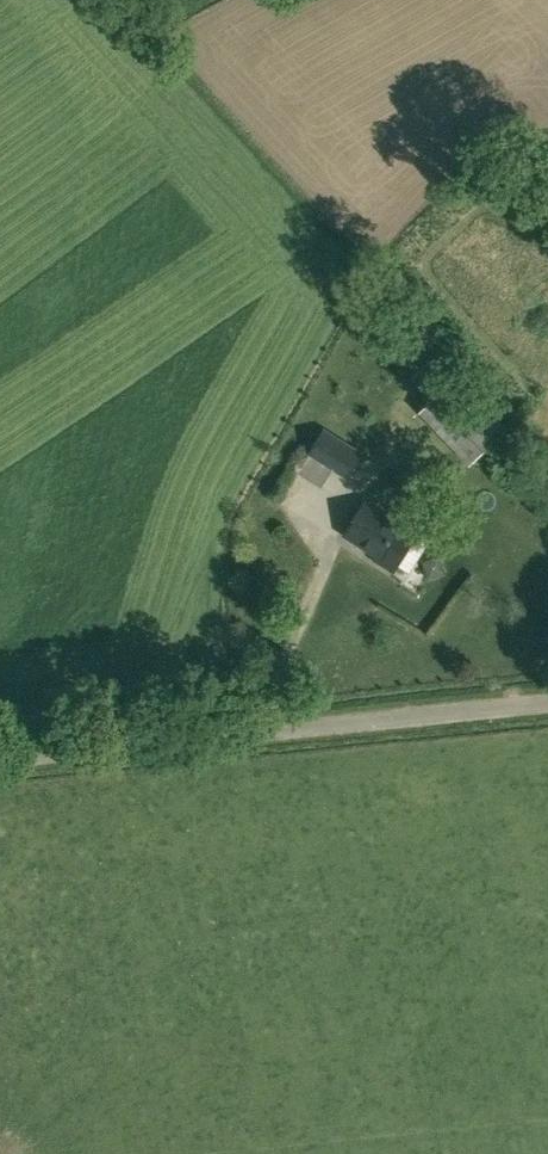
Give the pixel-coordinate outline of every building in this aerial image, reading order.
[(459,377),(423,409),(471,464),(508,432),(459,377)] [(310,454),(333,469),(346,477),(361,452),(325,429),(310,454)] [(365,502),(345,534),(377,555),(375,560),(393,572),(417,534),(365,502)]
